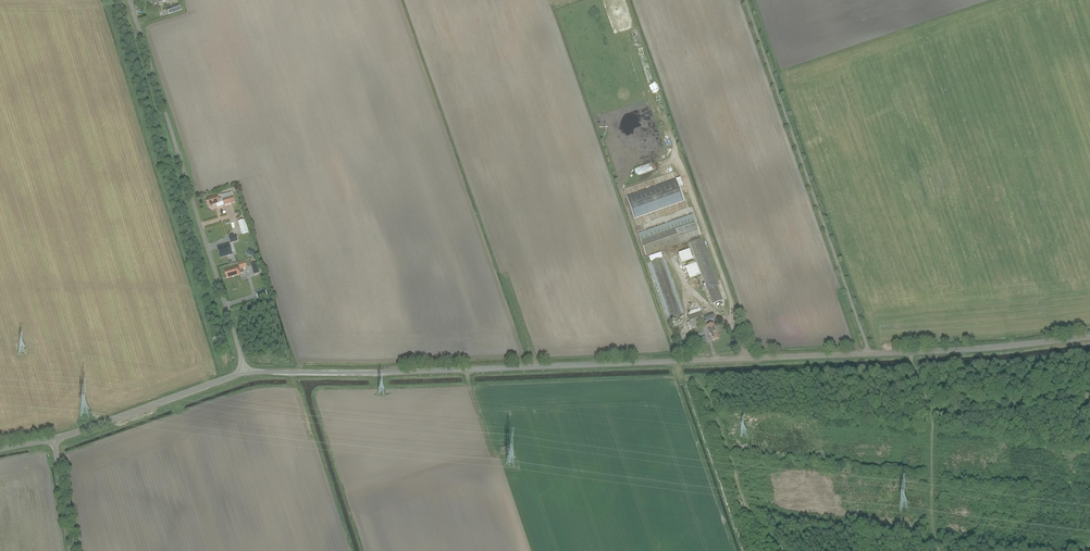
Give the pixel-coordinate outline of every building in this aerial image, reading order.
[(173,14),(183,10),(180,3),(171,6),(173,14)] [(639,174),(656,168),(654,162),(637,168),(639,174)] [(647,189),(626,197),(634,219),(655,211),(684,201),(679,187),(676,179),(647,189)] [(223,202),(221,195),(207,199),(208,200),(206,201),(207,205),(209,205),(209,206),(223,202)] [(233,196),(222,199),(224,206),(235,203),(233,196)] [(242,234),(249,232),(245,220),(239,222),(242,234)] [(641,240),(640,240),(646,256),(680,243),(689,240),(700,236),(695,221),(674,228),(641,240)] [(231,243),(238,241),(236,235),(229,237),(231,243)] [(706,289),(718,284),(701,239),(688,244),(706,289)] [(221,258),(233,255),(229,243),(217,247),(221,258)] [(662,258),(650,262),(654,274),(670,320),(682,316),(662,258)] [(254,262),(249,264),(252,274),(257,273),(254,262)] [(226,272),(225,272),(226,277),(228,276),(228,278),(240,274),(240,273),(243,272),(242,269),(246,268),(244,263),(238,264),(239,267),(238,267),(226,270),(226,272)] [(714,304),(722,301),(717,286),(708,289),(714,304)] [(265,290),(256,293),(258,300),(267,297),(265,290)] [(703,317),(701,312),(688,316),(692,328),(705,323),(705,322),(715,318),(713,313),(703,317)] [(719,339),(714,324),(706,326),(711,341),(719,339)]
